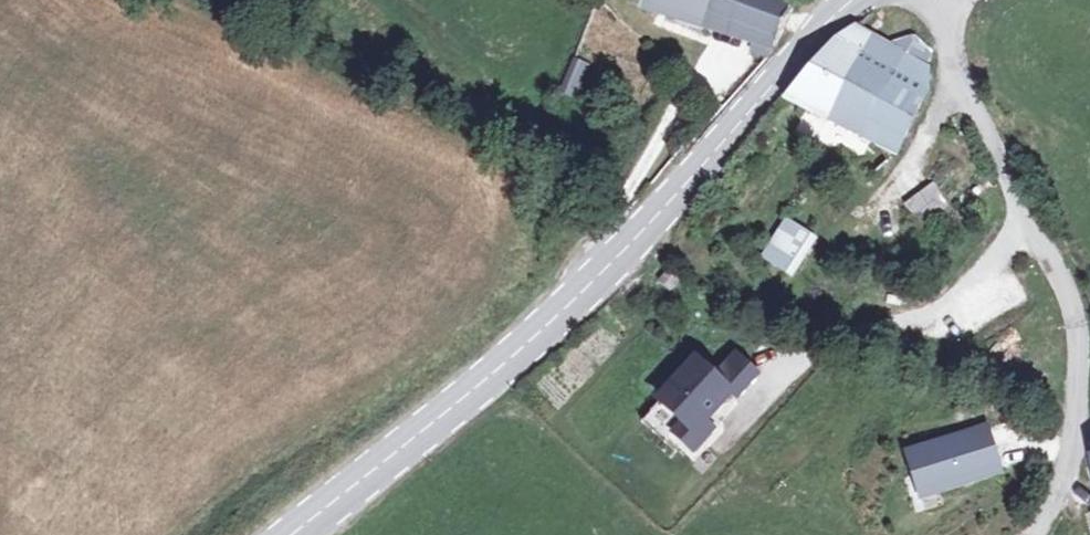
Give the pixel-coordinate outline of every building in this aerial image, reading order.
[(781,35),(804,0),(652,0),(750,36),(772,44),(781,35)] [(864,33),(790,87),(894,154),(922,110),(941,56),(908,37),(904,46),(895,39),(889,46),(864,33)] [(587,101),(596,67),(574,61),(564,95),(587,101)] [(940,191),(907,215),(922,234),(954,213),(940,191)] [(790,212),(764,248),(784,261),(809,225),(790,212)] [(706,416),(733,387),(739,392),(761,368),(740,349),(718,373),(700,357),(665,396),(646,416),(669,438),(678,427),(698,445),(717,425),(706,416)] [(999,431),(920,456),(932,492),(950,486),(952,494),(980,485),(978,478),(1010,468),(999,431)]
